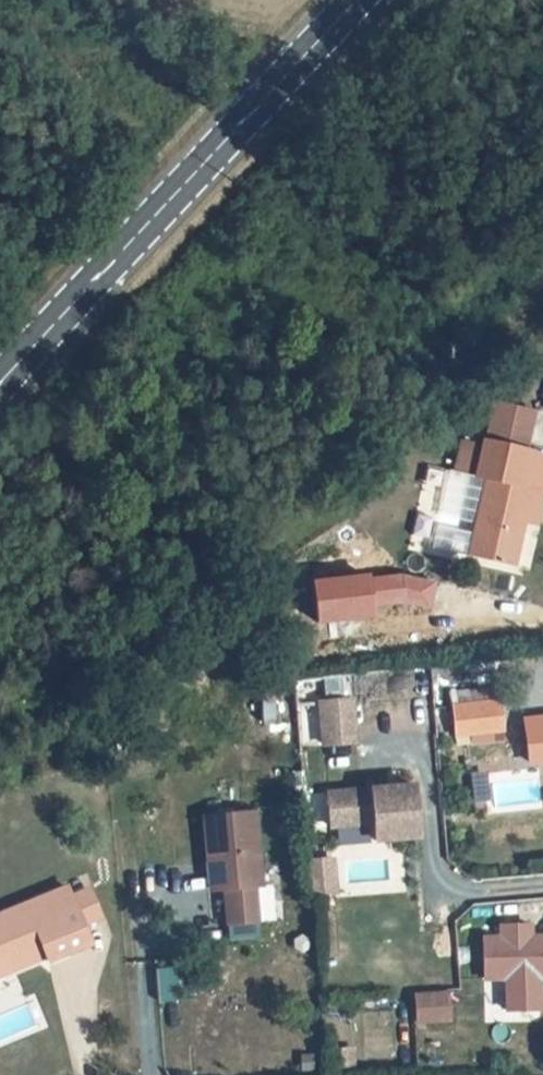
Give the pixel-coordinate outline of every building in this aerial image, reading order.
[(480,436),(520,445),(528,407),(488,399),(480,436)] [(512,562),(522,517),(530,485),(540,487),(542,474),(542,450),(520,445),(480,436),(477,436),(476,443),(455,439),(448,467),(439,465),(422,542),(512,562)] [(522,517),(533,520),(540,487),(530,485),(522,517)] [(430,607),(437,583),(404,574),(371,578),(371,575),(317,580),(321,623),(375,618),(374,605),(407,601),(430,607)] [(330,728),(325,686),(293,690),(298,732),(330,728)] [(486,696),(443,699),(445,728),(488,725),(486,696)] [(542,758),(542,714),(510,718),(517,761),(542,758)] [(397,820),(390,769),(305,780),(309,814),(352,808),(354,826),(397,820)] [(197,859),(198,867),(239,859),(232,806),(182,812),(187,860),(197,859)] [(241,879),(239,859),(198,867),(201,884),(203,884),(209,920),(239,916),(234,881),(241,879)] [(57,928),(46,901),(42,891),(0,908),(0,963),(18,956),(22,965),(65,948),(57,928)] [(46,901),(57,928),(75,921),(64,894),(46,901)] [(517,932),(517,919),(488,920),(488,932),(470,933),(471,973),(494,973),(494,1005),(527,1005),(526,972),(542,972),(542,932),(517,932)] [(179,1000),(174,967),(154,970),(159,1003),(179,1000)] [(406,1015),(439,1010),(436,984),(403,988),(406,1015)]
